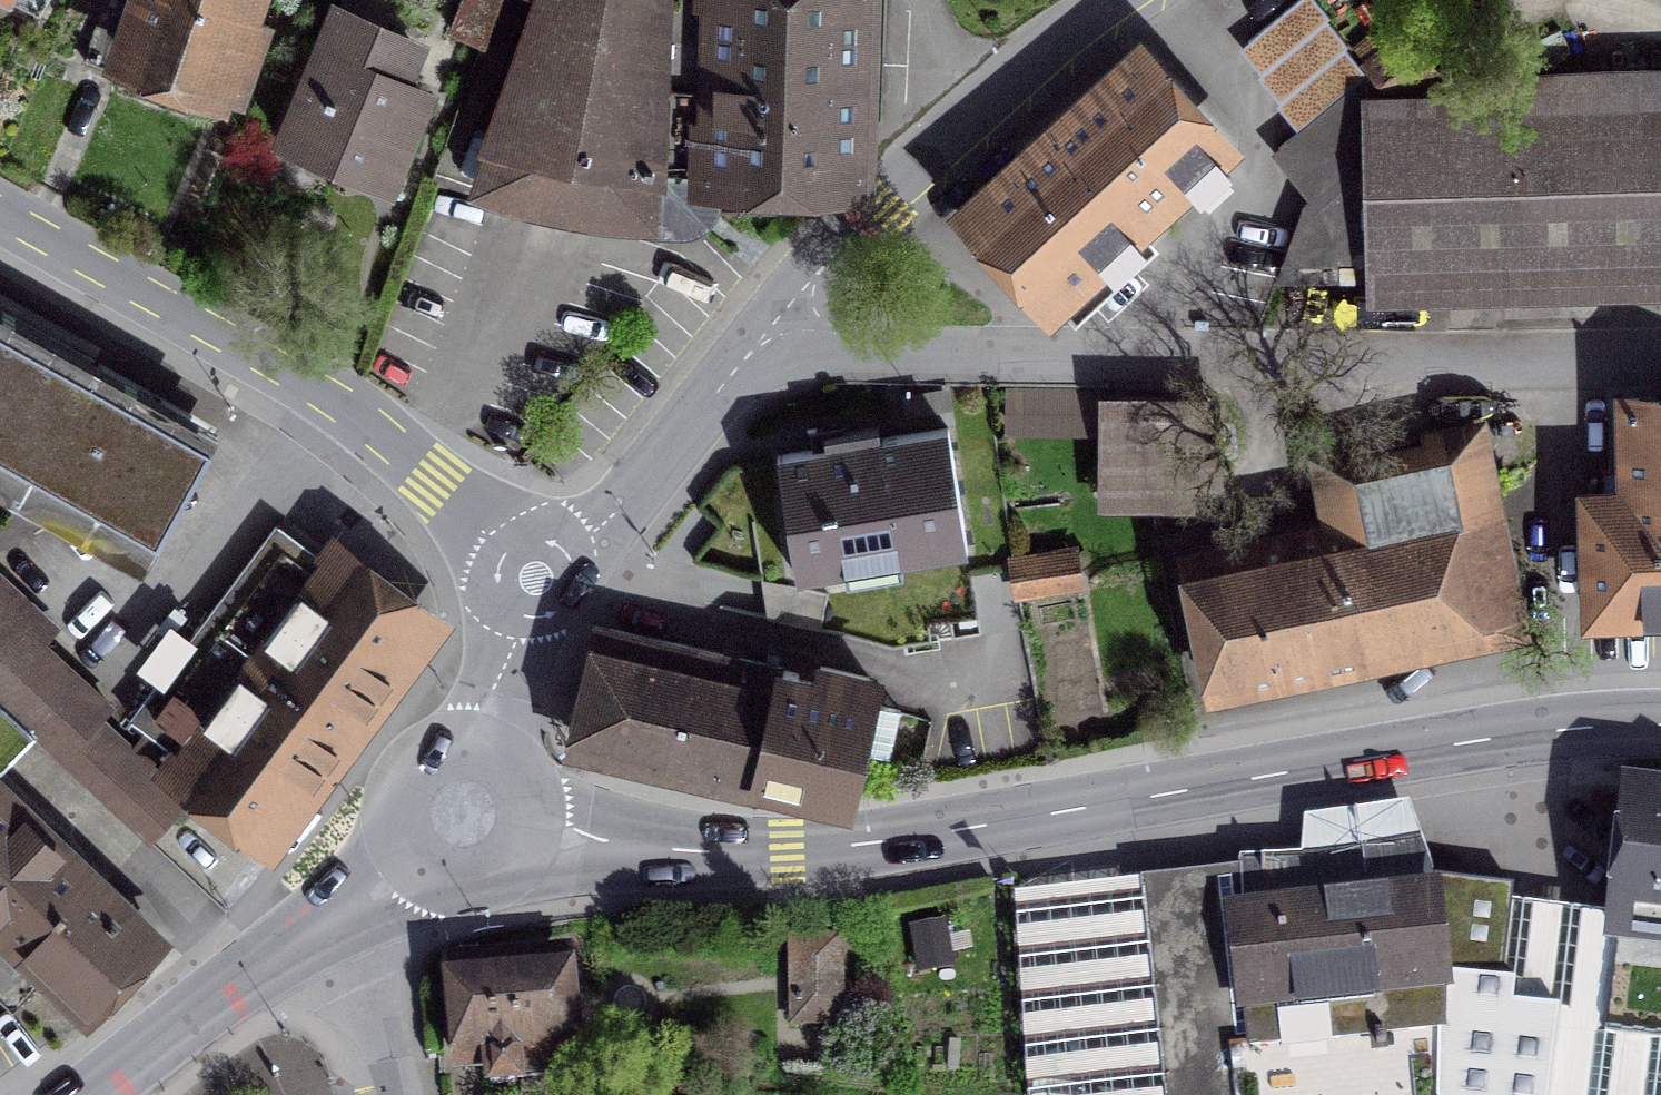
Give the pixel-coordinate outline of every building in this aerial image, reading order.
[(39,14),(47,0),(13,0),(39,14)] [(84,60),(211,106),(217,88),(242,97),(269,24),(243,15),(248,0),(144,0),(142,6),(127,0),(106,0),(84,60)] [(450,28),(483,42),(498,0),(461,0),(450,28)] [(487,144),(477,201),(695,227),(701,186),(873,187),(874,0),(537,0),(487,144)] [(1370,76),(1312,0),(1302,0),(1244,44),(1306,125),(1325,111),(1370,76)] [(341,9),(290,127),(390,170),(423,94),(393,80),(411,39),(341,9)] [(954,214),(1048,322),(1244,154),(1151,45),(954,214)] [(1370,76),(1325,111),(1362,159),(1407,124),(1370,76)] [(1364,281),(1660,273),(1660,87),(1416,103),(1416,116),(1407,124),(1362,159),(1315,195),(1303,206),(1279,271),(1364,265),(1364,281)] [(1306,125),(1278,147),(1315,195),(1362,159),(1325,111),(1306,125)] [(87,374),(0,326),(0,450),(34,469),(87,374)] [(63,485),(173,422),(87,374),(34,469),(63,485)] [(1108,389),(1008,388),(1008,421),(1108,423),(1107,497),(1177,498),(1177,458),(1209,459),(1210,403),(1108,401),(1108,389)] [(1590,486),(1593,633),(1660,631),(1660,399),(1615,400),(1617,486),(1590,486)] [(173,422),(63,485),(158,538),(211,443),(173,422)] [(777,455),(797,576),(850,568),(849,562),(847,563),(844,548),(896,540),(898,554),(895,555),(896,560),(968,549),(948,427),(880,438),(878,427),(843,433),(842,429),(822,433),(824,448),(777,455)] [(1337,535),(1199,563),(1223,677),(1516,617),(1477,431),(1322,463),(1337,535)] [(134,718),(279,827),(428,628),(283,520),(134,718)] [(1072,553),(1013,560),(1019,593),(1074,583),(1072,553)] [(147,838),(182,800),(97,721),(110,707),(0,606),(0,702),(31,731),(147,838)] [(609,628),(584,737),(757,777),(782,670),(782,668),(609,628)] [(782,670),(757,777),(843,796),(853,749),(890,757),(900,711),(864,702),(870,678),(820,666),(817,678),(782,670)] [(31,731),(0,702),(0,765),(31,731)] [(83,1013),(154,940),(0,796),(0,987),(11,997),(39,970),(83,1013)] [(1610,968),(1660,974),(1660,801),(1629,797),(1610,968)] [(1144,882),(1165,1094),(1552,1094),(1565,1015),(1518,1009),(1518,899),(1499,893),(1492,826),(1426,831),(1429,849),(1144,882)] [(944,918),(911,925),(920,969),(953,962),(944,918)] [(837,940),(795,941),(796,1020),(838,1019),(837,940)] [(454,962),(465,1070),(488,1068),(490,1084),(518,1081),(517,1069),(566,1065),(564,1048),(567,1048),(558,952),(454,962)] [(1604,1026),(1596,1094),(1660,1094),(1660,1033),(1604,1026)]
